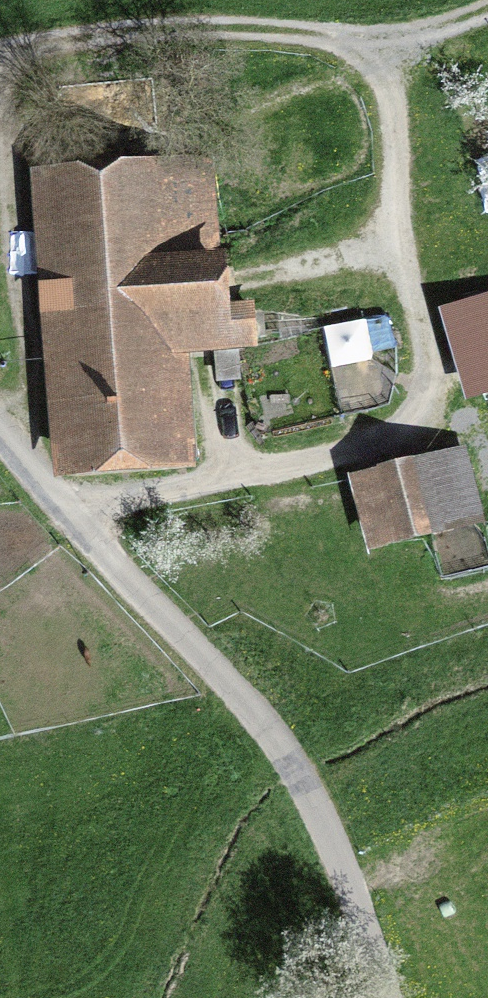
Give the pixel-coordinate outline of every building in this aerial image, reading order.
[(218,166),(36,183),(65,487),(198,474),(187,363),(263,356),(259,312),(233,315),(218,166)] [(390,308),(326,317),(332,357),(396,348),(390,308)] [(451,331),(475,415),(487,410),(487,320),(451,331)] [(469,457),(354,485),(372,556),(486,528),(469,457)]
